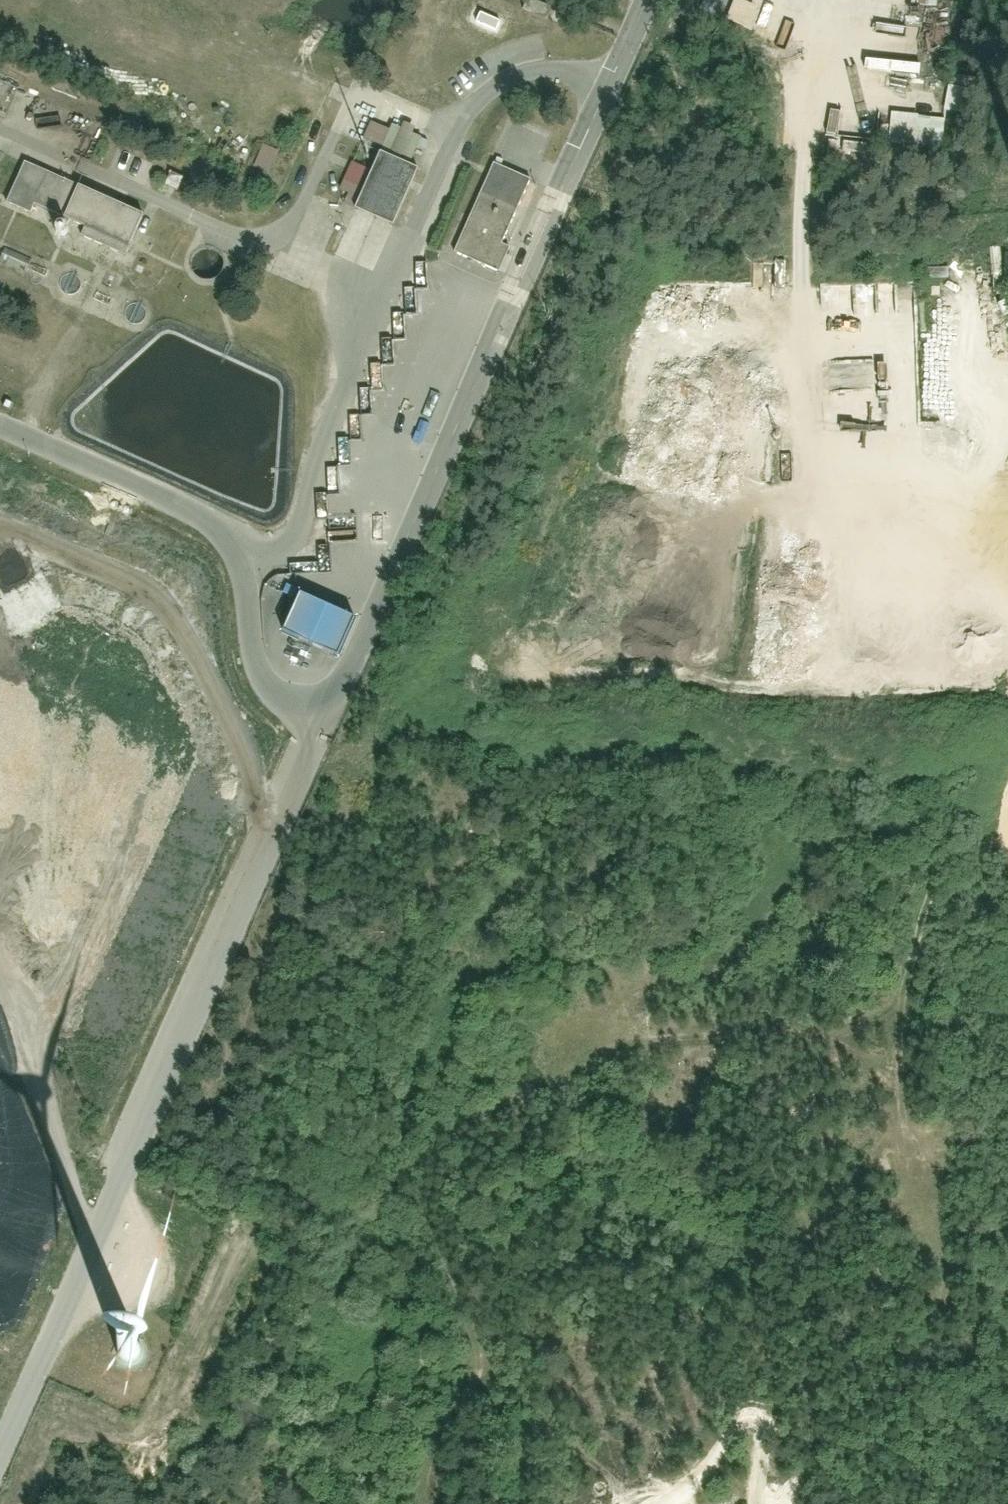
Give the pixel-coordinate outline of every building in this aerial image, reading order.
[(395,128),(356,213),(389,228),(428,143),(395,128)] [(27,164),(11,199),(130,254),(146,220),(27,164)] [(495,170),(455,257),(494,275),(534,187),(495,170)] [(299,599),(283,634),(337,659),(353,625),(299,599)]
